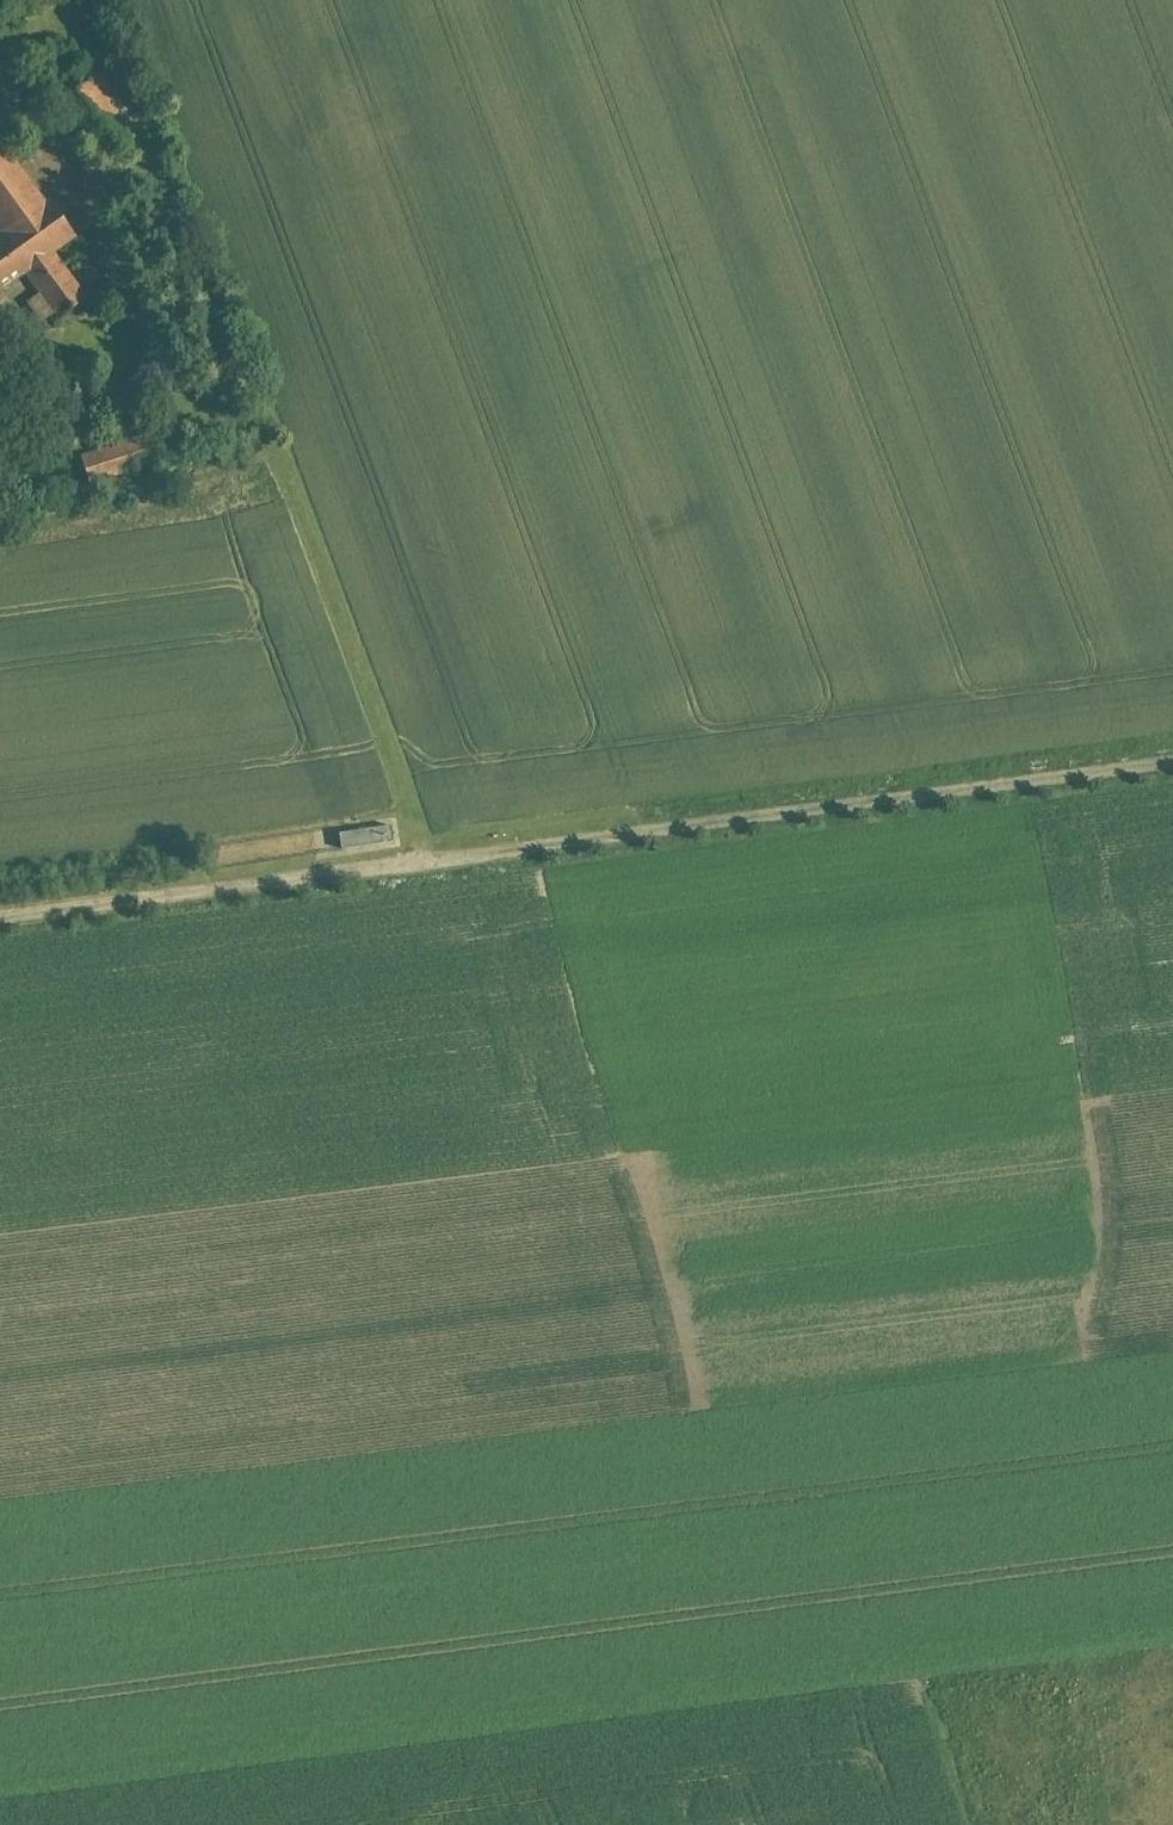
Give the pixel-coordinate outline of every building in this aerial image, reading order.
[(142,129),(101,65),(62,90),(103,154),(142,129)] [(0,142),(0,224),(38,199),(0,142)] [(38,199),(0,224),(0,280),(20,266),(50,247),(64,238),(38,199)] [(80,292),(50,247),(20,266),(50,312),(80,292)] [(172,454),(162,427),(77,457),(87,484),(172,454)] [(350,845),(398,837),(396,825),(348,833),(350,845)]
